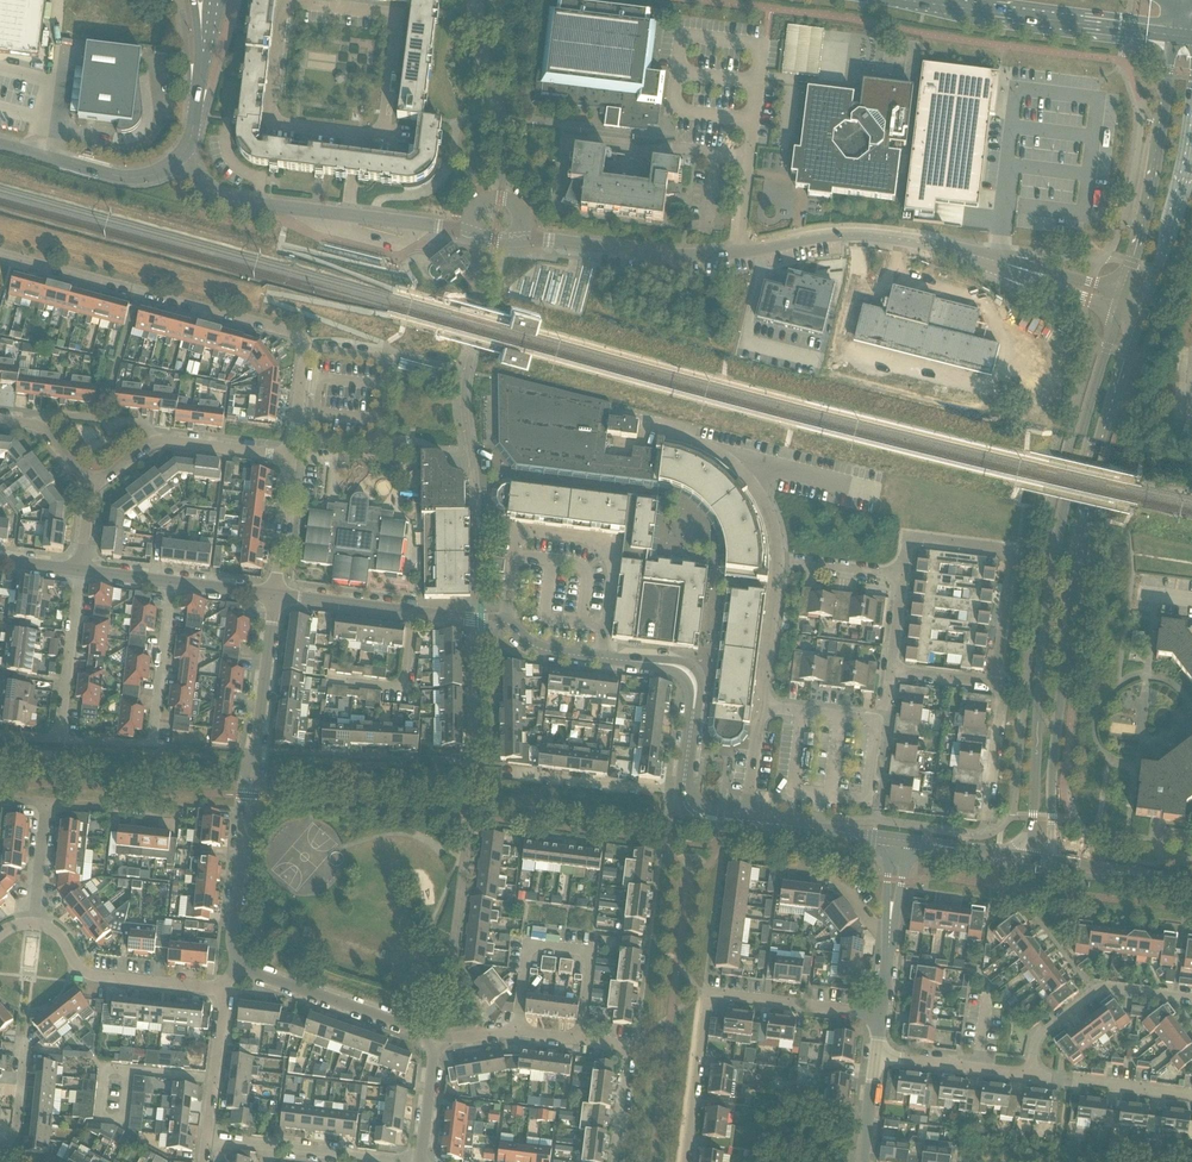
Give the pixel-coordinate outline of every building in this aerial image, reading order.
[(39,58),(46,0),(0,0),(0,53),(39,58)] [(438,0),(387,0),(387,1),(400,3),(412,4),(399,108),(396,108),(395,115),(398,115),(397,119),(418,122),(413,159),(410,162),(407,161),(407,166),(361,160),(360,165),(348,163),(349,158),(323,155),(323,151),(308,149),(308,155),(291,153),(291,147),(263,143),(262,149),(259,148),(253,141),(254,138),(259,138),(263,110),(257,109),(259,92),(265,93),(269,65),(263,64),(265,47),(271,48),(273,33),(268,32),(273,0),(253,0),(252,5),(254,5),(253,13),(251,13),(250,26),(245,26),(244,34),(249,35),(244,72),(239,71),(238,79),(243,80),(238,117),(233,116),(232,125),(237,125),(236,135),(236,139),(236,142),(237,146),(238,150),(240,153),(242,156),(245,159),(247,161),(251,163),(254,165),(258,166),(261,167),(270,168),(269,173),(278,174),(278,169),(315,173),(315,179),(323,180),(324,175),(337,176),(337,175),(345,176),(345,177),(360,179),(360,178),(368,179),(368,180),(383,182),(383,181),(391,182),(391,183),(405,185),(404,189),(405,190),(408,190),(412,189),(416,189),(420,188),(424,186),(427,184),(430,181),(433,179),(436,175),(438,172),(439,168),(441,165),(441,161),(437,160),(439,146),(437,146),(438,138),(440,138),(441,123),(423,121),(425,108),(422,107),(423,99),(426,100),(429,71),(426,71),(428,54),(432,54),(435,26),(432,25),(434,8),(437,9),(438,0)] [(650,10),(568,0),(559,0),(557,10),(550,9),(542,75),(538,75),(534,104),(552,106),(553,105),(600,110),(599,116),(605,116),(604,128),(618,130),(618,129),(647,133),(648,126),(658,128),(660,105),(661,105),(664,74),(650,72),(656,23),(649,22),(650,10)] [(782,74),(818,78),(824,30),(788,26),(782,74)] [(135,52),(87,46),(79,114),(78,118),(121,124),(119,133),(117,132),(117,133),(120,134),(123,134),(126,134),(129,134),(132,132),(135,131),(137,129),(139,126),(141,124),(142,121),(143,118),(143,115),(143,111),(137,66),(140,66),(142,53),(136,52),(135,49),(134,49),(135,52)] [(74,50),(63,48),(62,58),(72,59),(74,50)] [(922,65),(904,212),(934,215),(934,214),(929,214),(930,202),(978,208),(989,115),(995,116),(995,115),(989,114),(993,83),(937,76),(938,67),(922,65)] [(853,98),(854,95),(852,95),(852,96),(810,90),(807,90),(807,92),(808,92),(800,152),(794,151),(794,153),(792,174),(791,174),(791,175),(797,176),(796,189),(808,191),(808,197),(809,197),(810,197),(830,199),(830,200),(832,200),(833,194),(892,201),(893,201),(895,202),(895,199),(897,184),(897,182),(898,175),(898,173),(900,157),(901,155),(898,155),(888,154),(889,145),(891,145),(891,143),(904,145),(903,147),(906,147),(913,89),(911,89),(910,91),(865,85),(865,83),(863,83),(860,109),(852,108),(853,98)] [(572,186),(565,203),(581,210),(581,212),(646,220),(652,221),(663,222),(666,196),(675,195),(673,183),(676,183),(678,184),(678,183),(679,177),(680,166),(669,165),(663,164),(654,163),(653,163),(652,163),(649,189),(602,183),(606,155),(606,154),(575,150),(571,184),(573,184),(572,186)] [(685,208),(680,207),(672,206),(670,218),(683,220),(685,208)] [(453,245),(444,252),(451,261),(456,256),(457,256),(460,254),(453,245)] [(466,268),(457,256),(456,256),(451,261),(444,252),(432,261),(451,284),(457,279),(454,276),(466,268)] [(14,276),(8,296),(17,298),(15,305),(21,307),(23,300),(20,299),(26,279),(14,276)] [(49,285),(43,305),(45,306),(55,308),(60,288),(51,286),(52,280),(47,278),(46,284),(49,285)] [(26,279),(20,299),(23,300),(32,302),(37,282),(26,279)] [(822,337),(835,287),(803,279),(802,283),(788,279),(785,291),(766,287),(757,320),(822,337)] [(37,282),(32,302),(40,305),(38,312),(43,313),(45,306),(43,305),(49,285),(46,284),(37,282)] [(60,288),(55,308),(64,311),(66,312),(72,291),(74,292),(76,286),(73,285),(71,285),(69,291),(60,288)] [(999,347),(973,340),(980,312),(931,299),(931,301),(926,300),(927,298),(892,289),(886,313),(863,307),(855,338),(993,373),(999,347)] [(64,311),(62,318),(67,319),(69,312),(78,315),(83,294),(74,292),(72,291),(66,312),(64,311)] [(83,294),(78,315),(87,317),(89,318),(95,297),(83,294)] [(87,317),(85,324),(91,326),(92,319),(101,321),(106,301),(95,297),(89,318),(87,317)] [(106,301),(101,321),(110,323),(112,324),(118,304),(106,301)] [(110,323),(108,330),(113,332),(115,325),(124,327),(129,307),(118,304),(112,324),(110,323)] [(141,310),(135,330),(144,333),(142,340),(147,341),(149,334),(147,333),(152,313),(141,310)] [(152,313),(147,333),(149,334),(158,336),(164,316),(152,313)] [(164,316),(158,336),(167,339),(165,346),(170,347),(172,340),(170,339),(176,319),(164,316)] [(176,319),(170,339),(172,340),(182,342),(187,322),(176,319)] [(195,346),(193,353),(203,356),(205,349),(210,328),(201,326),(203,320),(198,319),(196,325),(199,325),(193,346),(195,346)] [(187,322),(182,342),(190,345),(188,352),(193,353),(195,346),(193,346),(199,325),(196,325),(187,322)] [(210,328),(205,349),(214,351),(216,352),(222,332),(224,332),(226,326),(221,325),(219,331),(210,328)] [(214,351),(212,358),(217,360),(219,353),(228,355),(233,335),(224,332),(222,332),(216,352),(214,351)] [(239,358),(244,340),(245,338),(233,335),(228,355),(239,358)] [(248,360),(260,344),(244,340),(239,358),(248,360)] [(272,346),(275,351),(280,347),(277,343),(272,346)] [(23,344),(22,353),(37,355),(39,347),(23,344)] [(270,358),(260,344),(248,360),(249,361),(254,369),(270,358)] [(283,352),(278,355),(281,360),(286,356),(283,352)] [(279,372),(270,358),(254,369),(259,376),(259,377),(279,372)] [(18,386),(20,369),(13,369),(14,361),(5,360),(2,384),(17,386),(18,386)] [(17,386),(16,394),(29,396),(29,402),(34,403),(35,396),(32,396),(34,379),(28,379),(29,371),(20,370),(20,369),(18,386),(17,386)] [(277,388),(279,372),(259,377),(258,386),(277,388)] [(34,379),(32,396),(35,396),(48,398),(51,374),(41,373),(40,380),(34,379)] [(51,374),(48,398),(61,400),(63,400),(66,383),(59,383),(60,375),(51,374)] [(609,421),(611,405),(498,376),(499,445),(501,448),(500,449),(509,460),(510,459),(516,467),(660,485),(670,487),(672,488),(681,491),(683,492),(692,497),(693,498),(701,504),(703,506),(709,513),(711,515),(716,523),(717,525),(721,534),(722,536),(724,545),(725,547),(726,557),(726,559),(726,569),(725,577),(767,583),(768,575),(769,557),(767,538),(762,520),(754,503),(744,487),(731,474),(717,462),(700,453),(683,446),(665,442),(657,441),(656,452),(633,449),(632,461),(604,458),(607,435),(621,437),(621,438),(637,439),(639,423),(623,421),(623,422),(609,421)] [(61,400),(60,406),(65,407),(66,400),(79,402),(82,378),(72,377),(71,384),(66,383),(63,400),(61,400)] [(91,379),(82,378),(79,402),(95,404),(97,387),(90,387),(91,379)] [(129,408),(132,384),(123,383),(122,391),(116,390),(114,406),(129,408)] [(226,393),(227,388),(215,386),(216,384),(210,383),(209,390),(226,393)] [(132,384),(129,408),(142,410),(142,416),(147,417),(148,411),(145,410),(147,394),(141,393),(142,385),(135,385),(132,384)] [(279,388),(277,388),(258,386),(257,397),(278,400),(279,388)] [(147,394),(145,410),(148,411),(161,412),(164,388),(154,387),(153,394),(147,394)] [(176,414),(178,397),(172,397),(173,389),(164,388),(161,412),(176,414)] [(176,414),(175,422),(188,424),(187,430),(193,431),(193,425),(191,424),(193,408),(187,407),(188,400),(179,398),(178,397),(176,414)] [(250,397),(249,405),(256,406),(256,409),(277,411),(278,400),(257,397),(250,397)] [(193,408),(191,424),(193,425),(207,426),(210,402),(200,401),(199,408),(193,408)] [(222,428),(224,416),(224,412),(218,411),(219,403),(210,402),(207,426),(222,428)] [(249,405),(247,419),(255,419),(255,420),(276,423),(277,411),(256,409),(256,406),(249,405)] [(15,441),(0,439),(0,452),(8,454),(15,441)] [(29,458),(15,441),(8,454),(16,463),(10,468),(12,471),(17,468),(29,458)] [(470,599),(470,516),(470,512),(465,512),(465,484),(465,483),(464,481),(464,479),(462,477),(461,475),(459,474),(457,473),(454,473),(452,472),(450,471),(449,469),(448,467),(447,465),(447,463),(446,460),(445,458),(443,457),(441,455),(439,454),(436,454),(427,454),(421,454),(422,516),(424,516),(425,599),(470,599)] [(32,455),(29,458),(17,468),(24,477),(40,465),(32,455)] [(206,480),(209,461),(197,459),(196,464),(194,479),(195,479),(206,480)] [(179,475),(175,461),(158,474),(171,491),(174,489),(169,482),(179,475)] [(194,479),(196,464),(175,461),(179,475),(190,476),(189,484),(194,484),(195,479),(194,479)] [(220,462),(209,461),(206,480),(220,482),(221,474),(219,474),(220,462)] [(226,463),(225,475),(232,476),(233,464),(226,463)] [(47,475),(40,465),(24,477),(32,487),(47,475)] [(171,491),(158,474),(156,471),(146,478),(158,494),(161,498),(171,491)] [(253,471),(252,483),(277,486),(278,481),(273,480),(274,473),(253,471)] [(55,485),(47,475),(32,487),(39,497),(51,488),(55,485)] [(231,485),(232,476),(225,475),(224,484),(231,485)] [(158,494),(146,478),(136,486),(148,501),(158,494)] [(276,491),(277,486),(252,483),(250,495),(265,497),(271,498),(272,491),(276,491)] [(657,504),(627,500),(624,500),(623,501),(620,500),(618,498),(616,498),(615,498),(605,497),(593,496),(580,494),(568,493),(556,491),(544,490),(532,488),(520,487),(507,485),(505,486),(503,487),(500,488),(499,490),(497,492),(496,495),(496,497),(496,500),(497,502),(498,504),(499,507),(501,508),(503,510),(505,511),(508,511),(507,516),(511,517),(510,521),(515,522),(527,523),(540,525),(552,527),(564,528),(576,530),(588,531),(600,533),(613,534),(625,536),(624,538),(623,550),(651,554),(652,543),(657,504)] [(148,501),(136,486),(126,494),(129,497),(138,509),(148,501)] [(64,504),(51,488),(39,497),(35,500),(37,504),(44,499),(51,508),(51,509),(64,504)] [(235,503),(234,508),(242,509),(242,506),(263,509),(265,497),(250,495),(244,494),(243,503),(235,503)] [(369,509),(369,505),(369,504),(369,502),(368,501),(368,500),(367,499),(366,498),(365,497),(364,496),(363,496),(362,495),(361,495),(359,495),(358,495),(357,495),(356,496),(355,496),(354,497),(353,498),(352,499),(351,500),(351,501),(351,502),(350,506),(335,504),(335,506),(328,505),(327,514),(307,511),(307,512),(310,512),(304,563),(301,562),(301,563),(334,567),(332,584),(333,584),(333,582),(366,586),(366,588),(367,589),(369,571),(402,576),(409,524),(393,522),(394,513),(382,512),(382,510),(369,509)] [(129,497),(112,510),(124,518),(124,517),(133,510),(139,517),(142,514),(138,509),(129,497)] [(18,505),(14,500),(10,503),(14,508),(18,505)] [(62,526),(64,505),(51,509),(50,519),(42,518),(42,523),(47,524),(62,526)] [(174,515),(179,511),(175,506),(170,510),(174,515)] [(242,509),(241,518),(262,521),(263,509),(242,506),(242,509)] [(124,518),(112,510),(110,532),(124,533),(130,534),(131,530),(123,529),(124,518)] [(168,517),(163,521),(166,525),(171,521),(168,517)] [(239,528),(239,530),(260,533),(262,521),(241,518),(239,528)] [(166,525),(163,521),(158,525),(161,529),(166,525)] [(9,531),(10,523),(0,522),(0,541),(8,542),(9,531)] [(66,526),(62,526),(47,524),(45,536),(65,538),(66,526)] [(232,527),(231,532),(239,533),(238,543),(244,544),(244,543),(259,545),(260,533),(239,530),(239,528),(232,527)] [(123,545),(124,533),(110,532),(105,531),(103,543),(123,545)] [(173,563),(176,544),(175,544),(176,537),(158,534),(157,537),(156,549),(162,550),(161,562),(173,563)] [(63,550),(65,538),(45,536),(44,550),(51,551),(52,548),(63,550)] [(121,559),(123,547),(123,545),(103,543),(102,554),(114,556),(114,558),(121,559)] [(265,545),(259,545),(244,543),(244,544),(243,555),(268,558),(269,553),(264,552),(265,545)] [(185,565),(188,545),(176,544),(173,563),(185,565)] [(198,566),(200,547),(188,545),(185,565),(198,566)] [(210,568),(211,556),(212,548),(200,547),(198,566),(210,568)] [(940,565),(957,567),(958,556),(929,552),(928,559),(918,558),(916,573),(926,575),(926,574),(939,576),(940,565)] [(267,564),(268,558),(243,555),(241,568),(262,570),(263,563),(267,564)] [(651,559),(622,556),(612,639),(698,650),(708,569),(650,562),(651,559)] [(994,583),(995,573),(996,568),(986,567),(987,559),(958,556),(957,567),(973,569),(972,580),(988,582),(994,583)] [(505,560),(491,559),(490,572),(503,574),(505,560)] [(937,587),(954,589),(955,578),(939,576),(926,574),(926,575),(925,581),(915,580),(914,596),(923,597),(924,596),(936,598),(937,587)] [(29,601),(31,580),(8,577),(7,582),(13,583),(12,592),(17,593),(16,599),(29,601)] [(991,605),(993,595),(993,590),(987,589),(988,582),(972,580),(955,578),(954,589),(970,591),(969,602),(981,604),(991,605)] [(47,596),(48,587),(54,588),(54,583),(31,580),(29,601),(50,603),(51,597),(47,596)] [(110,615),(112,601),(114,589),(90,587),(89,598),(96,599),(94,613),(110,615)] [(815,590),(802,589),(799,618),(818,621),(819,616),(820,616),(823,596),(815,595),(815,590)] [(749,726),(766,593),(748,591),(748,595),(730,592),(714,722),(715,723),(718,726),(714,729),(713,729),(716,737),(723,742),(731,743),(738,740),(743,733),(744,725),(749,726)] [(150,608),(152,595),(152,594),(135,592),(132,617),(156,620),(157,609),(150,608)] [(840,623),(844,594),(831,592),(831,597),(823,596),(820,616),(832,618),(832,622),(840,623)] [(861,622),(864,601),(856,600),(856,596),(844,594),(840,623),(848,624),(849,620),(861,622)] [(935,609),(951,611),(953,600),(936,598),(924,596),(923,597),(923,604),(913,602),(911,618),(921,619),(933,620),(935,609)] [(202,626),(204,613),(206,601),(182,598),(181,610),(188,611),(186,624),(202,626)] [(872,602),(864,601),(861,622),(874,623),(873,627),(882,628),(885,599),(872,598),(872,602)] [(25,627),(29,601),(16,599),(16,606),(11,605),(9,619),(21,620),(21,626),(25,627)] [(989,627),(990,612),(981,611),(981,604),(969,602),(953,600),(951,611),(967,613),(966,624),(979,626),(989,627)] [(43,623),(45,609),(49,610),(50,603),(29,601),(25,627),(30,627),(31,621),(43,623)] [(239,616),(241,605),(227,603),(226,610),(221,616),(223,622),(227,622),(226,629),(249,632),(251,621),(244,620),(244,616),(239,616)] [(107,640),(110,615),(94,613),(92,626),(85,625),(84,637),(107,640)] [(154,632),(156,620),(132,617),(129,642),(145,644),(147,631),(154,632)] [(291,617),(289,631),(311,634),(312,620),(291,617)] [(932,631),(948,634),(950,622),(933,620),(921,619),(920,626),(910,624),(908,640),(918,641),(931,642),(932,631)] [(348,643),(351,622),(337,620),(335,631),(334,638),(334,641),(348,643)] [(361,644),(364,623),(351,622),(348,643),(361,644)] [(986,649),(987,639),(988,634),(978,633),(979,626),(966,624),(963,624),(963,623),(950,622),(948,634),(965,636),(963,646),(976,648),(986,649)] [(375,646),(378,625),(364,623),(361,644),(375,646)] [(199,651),(202,626),(186,624),(184,638),(177,637),(176,648),(199,651)] [(388,648),(391,627),(378,625),(375,646),(376,646),(388,648)] [(1159,636),(1156,659),(1158,659),(1158,657),(1172,659),(1191,685),(1191,629),(1190,629),(1190,631),(1186,630),(1186,628),(1185,628),(1185,629),(1161,625),(1159,633),(1161,633),(1161,637),(1159,636)] [(22,653),(25,627),(21,626),(20,632),(7,631),(6,644),(11,645),(10,652),(22,653)] [(29,633),(30,627),(25,627),(22,653),(34,654),(35,648),(40,649),(42,635),(29,633)] [(402,650),(405,628),(391,627),(388,648),(402,650)] [(248,643),(249,632),(226,629),(223,654),(239,656),(241,643),(248,643)] [(288,645),(309,647),(315,648),(317,635),(311,634),(289,631),(288,645)] [(1133,632),(1129,656),(1141,657),(1144,634),(1133,632)] [(461,647),(461,633),(440,633),(440,647),(461,647)] [(104,665),(107,640),(84,637),(82,648),(90,649),(88,663),(104,665)] [(52,640),(50,656),(57,657),(59,641),(52,640)] [(929,653),(946,656),(947,644),(931,642),(918,641),(917,648),(907,646),(905,662),(928,665),(929,653)] [(144,658),(145,644),(129,642),(126,667),(149,670),(151,659),(144,658)] [(983,672),(984,662),(985,656),(975,655),(976,648),(963,646),(947,644),(946,656),(962,658),(960,669),(983,672)] [(308,654),(309,647),(288,645),(286,658),(314,662),(315,655),(308,654)] [(462,660),(461,647),(440,647),(440,660),(462,660)] [(196,676),(199,651),(176,648),(175,660),(182,661),(180,674),(196,676)] [(19,679),(22,653),(10,652),(9,658),(4,657),(2,671),(15,673),(14,679),(19,679)] [(34,661),(34,654),(22,653),(19,679),(23,680),(24,674),(37,675),(39,662),(34,661)] [(237,670),(239,656),(223,654),(220,679),(243,682),(244,671),(237,670)] [(812,682),(814,661),(802,659),(803,655),(794,654),(791,683),(803,685),(804,681),(812,682)] [(314,668),(314,662),(286,658),(284,672),(306,675),(306,668),(314,668)] [(832,688),(836,659),(827,658),(827,662),(814,661),(812,682),(820,683),(820,687),(832,688)] [(853,687),(856,666),(844,664),(844,660),(836,659),(832,688),(845,690),(845,686),(853,687)] [(462,674),(462,660),(440,660),(440,674),(462,674)] [(101,689),(104,665),(88,663),(86,676),(79,675),(78,687),(101,689)] [(344,675),(346,663),(338,663),(338,665),(331,664),(330,670),(337,671),(337,674),(344,675)] [(358,674),(359,668),(353,667),(353,664),(346,663),(344,675),(352,676),(352,673),(358,674)] [(874,694),(877,664),(869,663),(868,668),(856,666),(853,687),(861,688),(861,692),(874,694)] [(526,678),(525,665),(504,665),(504,679),(526,678)] [(371,678),(372,667),(365,666),(365,669),(359,668),(358,674),(364,675),(364,677),(371,678)] [(148,681),(149,670),(126,667),(123,692),(139,694),(141,681),(148,681)] [(387,669),(380,668),(372,667),(371,678),(379,679),(379,674),(386,674),(387,669)] [(562,695),(564,674),(550,672),(548,694),(562,695)] [(193,701),(196,676),(180,674),(178,688),(171,687),(170,698),(193,701)] [(462,688),(462,674),(440,674),(440,688),(462,688)] [(575,697),(578,676),(564,674),(562,695),(575,697)] [(303,692),(305,678),(284,676),(282,690),(303,692)] [(589,699),(591,678),(578,676),(575,697),(589,699)] [(526,692),(526,678),(504,679),(504,692),(526,692)] [(602,700),(605,679),(591,678),(589,699),(602,700)] [(19,679),(14,679),(13,685),(1,683),(0,689),(0,697),(4,697),(3,704),(15,706),(19,679)] [(23,686),(23,680),(19,679),(15,706),(28,707),(29,700),(34,701),(35,687),(23,686)] [(242,693),(243,682),(220,679),(217,704),(233,706),(235,692),(242,693)] [(619,681),(618,681),(605,679),(602,700),(616,702),(619,681)] [(650,695),(649,697),(670,699),(672,685),(651,683),(650,695)] [(928,699),(929,690),(900,686),(898,699),(903,700),(902,708),(922,710),(924,698),(928,699)] [(98,714),(101,689),(78,687),(76,698),(83,699),(82,712),(98,714)] [(282,690),(280,703),(302,706),(302,705),(309,706),(310,693),(303,692),(282,690)] [(367,691),(366,701),(374,702),(373,709),(379,710),(381,698),(374,697),(375,692),(367,691)] [(462,706),(462,691),(440,692),(441,706),(462,706)] [(137,708),(139,694),(123,692),(120,717),(143,720),(145,709),(137,708)] [(526,706),(526,692),(504,692),(504,705),(504,706),(521,706),(526,706)] [(963,694),(962,703),(966,703),(965,716),(985,718),(986,710),(991,711),(992,698),(963,694)] [(668,713),(670,699),(649,697),(650,695),(649,696),(641,695),(640,708),(643,709),(647,709),(647,710),(664,712),(664,713),(668,713)] [(190,726),(193,701),(170,698),(168,709),(175,710),(174,724),(190,726)] [(300,719),(302,706),(280,703),(279,717),(300,719)] [(15,706),(3,704),(2,711),(0,710),(0,724),(13,726),(15,706)] [(231,720),(233,706),(217,704),(213,729),(237,732),(238,720),(231,720)] [(526,719),(526,706),(521,706),(504,706),(504,705),(500,705),(500,719),(522,719),(526,719)] [(31,723),(32,714),(35,715),(36,708),(28,707),(15,706),(13,726),(36,729),(37,724),(31,723)] [(462,719),(462,706),(441,706),(441,719),(462,719)] [(622,714),(623,707),(618,706),(616,720),(626,721),(626,714),(622,714)] [(921,723),(922,710),(902,708),(901,716),(896,715),(895,728),(924,731),(925,723),(921,723)] [(663,726),(664,713),(664,712),(647,710),(647,709),(643,709),(641,723),(663,726)] [(82,712),(81,720),(97,722),(98,714),(82,712)] [(336,749),(337,727),(338,721),(330,721),(330,716),(325,716),(323,726),(322,748),(336,749)] [(984,726),(985,718),(965,716),(963,728),(959,728),(958,736),(987,739),(989,727),(984,726)] [(142,731),(143,720),(120,717),(117,736),(134,738),(135,731),(142,731)] [(306,734),(308,720),(300,719),(279,717),(277,730),(298,733),(306,734)] [(462,733),(462,719),(441,719),(441,733),(462,733)] [(522,733),(522,719),(500,719),(500,733),(522,733)] [(661,739),(663,726),(641,723),(640,737),(661,739)] [(174,724),(173,731),(189,733),(190,726),(174,724)] [(350,728),(351,728),(350,745),(351,745),(363,746),(365,725),(350,724),(350,728)] [(405,731),(404,753),(418,754),(419,742),(420,724),(413,724),(413,732),(405,731)] [(377,747),(378,725),(365,725),(363,746),(377,747)] [(392,731),(392,726),(378,725),(377,747),(390,748),(392,731)] [(392,726),(392,731),(390,748),(389,752),(404,753),(405,731),(405,725),(393,725),(392,726)] [(350,728),(337,727),(336,749),(350,750),(351,745),(350,745),(351,728),(350,728)] [(923,740),(924,731),(895,728),(893,740),(897,741),(896,749),(917,752),(919,739),(923,740)] [(235,743),(237,732),(213,729),(212,744),(216,744),(228,746),(228,742),(235,743)] [(306,734),(298,733),(277,730),(275,744),(304,748),(306,734)] [(462,747),(462,733),(441,733),(441,747),(462,747)] [(522,746),(522,733),(500,733),(500,747),(522,746)] [(985,752),(987,739),(958,736),(957,744),(961,745),(959,757),(980,759),(981,751),(985,752)] [(640,737),(638,750),(638,751),(642,751),(642,750),(659,753),(659,752),(661,739),(640,737)] [(552,769),(555,748),(553,748),(554,740),(542,738),(541,746),(541,747),(539,762),(539,768),(552,769)] [(1122,744),(1122,746),(1121,749),(1128,749),(1128,751),(1136,752),(1137,745),(1129,743),(1129,745),(1122,744)] [(579,773),(582,751),(583,746),(569,744),(568,750),(566,771),(579,773)] [(1157,771),(1143,769),(1143,766),(1142,766),(1139,789),(1140,789),(1140,792),(1139,792),(1135,816),(1160,819),(1160,818),(1163,818),(1163,819),(1185,822),(1185,821),(1183,820),(1185,806),(1191,801),(1191,744),(1157,771)] [(529,767),(529,746),(522,746),(500,747),(501,761),(508,760),(508,764),(529,767)] [(566,771),(568,750),(555,748),(552,769),(566,771)] [(916,764),(917,752),(896,749),(895,757),(891,757),(890,769),(919,773),(920,764),(916,764)] [(664,752),(659,752),(659,753),(642,750),(642,751),(641,764),(662,767),(664,752)] [(593,774),(595,753),(582,751),(579,773),(593,774)] [(607,776),(608,764),(609,755),(595,753),(593,774),(607,776)] [(979,768),(980,759),(959,757),(958,769),(954,769),(953,777),(982,781),(983,768),(979,768)] [(616,768),(631,770),(631,762),(619,761),(619,764),(616,764),(616,768)] [(660,781),(662,767),(641,764),(639,778),(660,781)] [(918,781),(919,773),(890,769),(888,782),(892,782),(891,790),(912,793),(914,780),(918,781)] [(980,793),(982,781),(953,777),(952,785),(956,786),(954,798),(975,801),(976,793),(980,793)] [(911,805),(912,793),(891,790),(890,798),(886,798),(884,810),(914,814),(915,806),(911,805)] [(974,809),(975,801),(954,798),(953,810),(948,810),(947,818),(977,822),(978,809),(974,809)] [(27,819),(17,818),(18,811),(2,810),(0,825),(0,829),(29,832),(29,826),(26,825),(27,819)] [(222,827),(223,821),(218,820),(219,812),(199,810),(198,819),(204,820),(203,832),(225,834),(225,828),(222,827)] [(88,839),(90,815),(71,814),(70,824),(62,823),(61,829),(58,829),(57,835),(88,839)] [(130,849),(132,827),(125,826),(125,829),(119,829),(118,838),(111,837),(109,856),(116,856),(117,855),(130,856),(131,849),(130,849)] [(139,828),(132,827),(130,849),(131,849),(130,856),(142,858),(143,850),(145,831),(139,831),(139,828)] [(29,832),(0,829),(0,842),(5,842),(5,843),(24,845),(25,839),(28,839),(29,832)] [(156,851),(158,829),(151,829),(151,832),(145,831),(143,850),(142,858),(155,859),(156,851)] [(170,839),(171,834),(165,833),(165,830),(158,829),(156,851),(155,859),(168,860),(167,871),(174,871),(178,840),(170,839)] [(224,841),(225,834),(203,832),(195,831),(194,844),(191,844),(190,851),(211,853),(212,846),(220,847),(221,841),(224,841)] [(484,833),(482,849),(510,852),(510,848),(503,847),(504,835),(484,833)] [(86,851),(88,839),(57,835),(57,842),(60,843),(59,848),(86,851)] [(24,851),(24,845),(5,843),(4,856),(26,858),(27,851),(24,851)] [(535,864),(538,845),(525,844),(522,862),(525,862),(535,864)] [(550,847),(538,845),(534,872),(547,873),(550,847)] [(560,875),(561,867),(563,849),(550,847),(547,873),(560,875)] [(55,854),(55,861),(85,864),(86,851),(59,848),(58,854),(55,854)] [(501,857),(509,858),(510,852),(482,849),(480,865),(500,868),(501,857)] [(574,868),(576,850),(563,849),(561,867),(574,868)] [(587,870),(589,852),(576,850),(574,868),(587,870)] [(653,853),(635,850),(633,863),(633,864),(648,866),(651,866),(653,853)] [(218,868),(219,861),(211,861),(211,853),(190,851),(190,859),(192,859),(191,872),(199,873),(220,875),(221,868),(218,868)] [(600,872),(602,853),(589,852),(587,870),(600,872)] [(4,856),(0,855),(0,876),(16,884),(17,870),(21,871),(22,865),(25,865),(26,858),(4,856)] [(84,864),(76,863),(55,861),(54,868),(57,868),(56,875),(60,875),(59,888),(80,883),(80,877),(83,877),(84,864)] [(633,864),(633,863),(626,862),(623,889),(629,889),(645,891),(648,866),(633,864)] [(499,880),(500,868),(480,865),(478,882),(506,885),(506,881),(499,880)] [(750,882),(751,868),(729,866),(727,879),(750,882)] [(140,878),(141,871),(141,870),(128,869),(127,877),(140,878)] [(149,879),(150,872),(141,871),(140,878),(149,879)] [(220,882),(220,875),(199,873),(191,872),(187,871),(186,877),(193,877),(192,885),(197,886),(197,885),(216,887),(217,881),(220,882)] [(5,894),(16,884),(0,876),(0,908),(5,904),(3,901),(8,897),(5,894)] [(748,894),(750,882),(727,879),(726,891),(748,894)] [(143,883),(133,882),(132,889),(142,890),(143,883)] [(505,890),(506,885),(478,882),(476,898),(493,900),(496,900),(497,889),(505,890)] [(87,902),(94,896),(86,887),(84,888),(80,883),(59,888),(59,889),(67,901),(64,903),(68,908),(66,910),(70,915),(87,902)] [(793,908),(796,885),(782,884),(781,894),(777,894),(775,909),(780,910),(780,906),(793,908)] [(215,893),(216,887),(197,885),(197,886),(196,898),(218,900),(219,894),(215,893)] [(805,910),(808,887),(796,885),(793,908),(805,910)] [(822,911),(833,893),(829,892),(829,890),(822,889),(808,887),(805,910),(805,914),(817,921),(822,911)] [(629,889),(625,921),(626,921),(644,924),(646,924),(650,891),(645,891),(629,889)] [(747,907),(748,894),(726,891),(724,904),(747,907)] [(835,896),(833,893),(822,911),(817,921),(823,924),(828,919),(832,925),(850,911),(842,900),(841,900),(837,895),(835,896)] [(80,923),(103,905),(95,895),(94,897),(94,896),(87,902),(70,915),(74,921),(77,919),(80,923)] [(217,907),(218,900),(196,898),(188,897),(186,918),(209,921),(210,913),(213,913),(214,907),(217,907)] [(492,912),(493,900),(476,898),(473,898),(471,914),(498,917),(499,913),(494,912),(492,912)] [(913,900),(909,932),(923,934),(923,928),(926,908),(927,902),(913,900)] [(111,916),(86,936),(90,941),(93,939),(97,944),(104,938),(105,940),(107,940),(112,936),(112,934),(111,933),(111,932),(107,927),(115,921),(116,923),(124,924),(130,901),(111,916)] [(745,920),(747,907),(724,904),(722,917),(745,920)] [(86,936),(111,916),(103,905),(80,923),(84,928),(82,930),(86,936)] [(937,909),(926,908),(923,928),(932,930),(931,936),(933,936),(937,909)] [(971,914),(968,934),(967,940),(981,942),(985,910),(972,908),(971,914)] [(949,911),(937,909),(933,936),(936,936),(937,930),(946,931),(949,911)] [(860,929),(862,927),(858,921),(850,911),(832,925),(837,931),(830,935),(831,941),(836,939),(842,937),(863,932),(860,929)] [(960,912),(949,911),(946,931),(955,933),(954,939),(956,939),(960,912)] [(971,914),(960,912),(956,939),(959,940),(960,933),(968,934),(971,914)] [(497,923),(498,917),(471,914),(469,930),(488,933),(490,922),(497,923)] [(992,934),(999,942),(1001,945),(1005,941),(1022,928),(1026,925),(1018,914),(992,934)] [(745,920),(722,917),(721,930),(743,933),(745,920)] [(626,921),(624,934),(642,936),(644,924),(626,921)] [(162,949),(164,923),(158,922),(157,927),(144,926),(143,934),(141,956),(148,957),(148,954),(155,954),(155,948),(162,949)] [(198,931),(198,924),(198,923),(186,922),(185,929),(198,931)] [(789,933),(791,924),(774,922),(773,931),(789,933)] [(1089,951),(1092,930),(1092,924),(1079,922),(1075,954),(1088,956),(1089,951)] [(141,956),(144,926),(124,924),(122,944),(129,945),(128,952),(134,952),(134,955),(141,956)] [(1092,930),(1089,951),(1098,952),(1097,958),(1100,958),(1104,925),(1102,925),(1101,931),(1092,930)] [(1104,925),(1100,958),(1102,959),(1103,953),(1113,954),(1115,933),(1106,932),(1107,926),(1104,925)] [(183,946),(184,940),(171,939),(172,928),(164,927),(162,949),(169,950),(168,967),(175,967),(175,964),(181,965),(183,946)] [(1022,928),(1005,941),(1010,948),(1006,952),(1007,954),(1034,934),(1032,932),(1027,936),(1022,928)] [(1121,961),(1124,962),(1128,928),(1126,928),(1125,934),(1115,933),(1113,954),(1122,955),(1121,961)] [(1124,962),(1127,962),(1127,956),(1137,957),(1139,936),(1130,935),(1131,929),(1128,928),(1124,962)] [(487,944),(488,933),(469,930),(466,947),(494,950),(495,945),(487,944)] [(742,945),(743,933),(721,930),(719,942),(742,945)] [(1137,957),(1144,958),(1146,958),(1145,964),(1148,965),(1152,932),(1150,931),(1149,937),(1139,936),(1137,957)] [(862,936),(863,932),(836,939),(837,947),(841,947),(840,954),(863,957),(864,944),(865,936),(862,936)] [(1148,965),(1151,965),(1151,959),(1160,960),(1163,939),(1154,938),(1155,932),(1152,932),(1148,965)] [(1036,947),(1032,941),(1031,940),(1036,936),(1034,934),(1007,954),(1009,956),(1014,953),(1020,960),(1036,947)] [(1163,939),(1160,960),(1160,966),(1173,968),(1177,936),(1164,934),(1163,939)] [(1188,937),(1184,969),(1191,970),(1191,938),(1188,937)] [(623,940),(622,952),(640,955),(642,942),(623,940)] [(196,947),(193,969),(200,970),(201,967),(207,967),(207,963),(214,964),(217,942),(209,941),(208,949),(196,947)] [(740,958),(742,945),(719,942),(717,955),(740,958)] [(193,969),(196,947),(183,946),(181,965),(187,965),(187,969),(193,969)] [(493,955),(494,950),(466,947),(464,963),(469,964),(469,970),(476,968),(476,965),(484,966),(486,954),(493,955)] [(1036,947),(1020,960),(1025,968),(1021,971),(1022,974),(1049,953),(1047,951),(1042,955),(1036,947)] [(621,952),(617,984),(617,985),(633,987),(638,988),(642,955),(640,955),(622,952),(621,952)] [(769,953),(767,968),(775,969),(773,982),(787,983),(790,961),(776,959),(777,954),(769,953)] [(1049,953),(1022,974),(1024,975),(1028,972),(1034,980),(1051,967),(1045,959),(1050,955),(1049,953)] [(861,970),(863,957),(840,954),(838,967),(861,970)] [(739,966),(740,958),(717,955),(716,968),(723,969),(722,976),(742,978),(743,966),(739,966)] [(556,966),(557,959),(542,958),(541,965),(556,966)] [(790,961),(787,983),(801,985),(803,972),(810,973),(812,959),(804,958),(804,963),(790,961)] [(574,962),(560,960),(558,974),(572,976),(574,962)] [(1090,964),(1087,960),(1082,964),(1085,968),(1090,964)] [(1085,968),(1082,964),(1077,968),(1080,972),(1085,968)] [(541,965),(541,972),(555,973),(556,966),(541,965)] [(838,967),(837,980),(839,980),(837,990),(850,991),(852,982),(859,983),(861,970),(838,967)] [(1063,972),(1062,970),(1057,974),(1051,967),(1034,980),(1040,987),(1035,991),(1037,993),(1063,972)] [(509,992),(501,982),(492,971),(484,978),(476,968),(469,970),(478,982),(474,985),(491,1006),(495,1003),(502,1012),(513,1013),(515,999),(510,998),(506,994),(509,992)] [(911,968),(910,978),(909,982),(915,982),(936,985),(941,986),(943,972),(911,968)] [(1159,978),(1164,975),(1160,969),(1155,973),(1159,978)] [(1174,984),(1175,972),(1166,971),(1165,983),(1174,984)] [(1037,993),(1039,995),(1043,991),(1049,999),(1066,986),(1060,978),(1065,975),(1063,972),(1037,993)] [(763,992),(770,993),(771,980),(764,979),(763,992)] [(913,993),(941,997),(941,994),(935,993),(936,985),(915,982),(913,993)] [(1066,986),(1049,999),(1045,1002),(1053,1013),(1078,993),(1070,982),(1066,986)] [(607,1010),(615,1011),(615,1010),(630,1012),(633,987),(617,985),(617,984),(611,984),(607,1010)] [(89,1007),(75,989),(64,998),(78,1016),(84,1023),(95,1014),(89,1007)] [(941,997),(913,993),(912,1005),(933,1007),(934,999),(940,999),(941,997)] [(123,1028),(126,1002),(127,1002),(127,996),(114,995),(112,1007),(103,1006),(101,1026),(123,1028)] [(538,1017),(540,998),(527,997),(525,1015),(538,1017)] [(1110,997),(1100,1006),(1103,1010),(1116,1027),(1119,1031),(1130,1023),(1110,997)] [(78,1016),(64,998),(59,1003),(60,1004),(55,1008),(68,1024),(78,1016)] [(551,1018),(553,1000),(540,998),(538,1017),(551,1018)] [(564,1020),(566,1001),(553,1000),(551,1018),(564,1020)] [(577,1021),(579,1003),(566,1001),(564,1020),(577,1021)] [(139,1003),(127,1002),(126,1002),(123,1028),(136,1030),(139,1003)] [(152,1005),(139,1003),(136,1030),(149,1031),(150,1024),(152,1005)] [(202,1018),(204,1004),(190,1003),(190,1009),(188,1028),(208,1030),(209,1019),(202,1018)] [(252,1025),(254,1005),(240,1003),(238,1023),(252,1025)] [(1022,1004),(1012,1011),(1020,1021),(1029,1014),(1022,1004)] [(162,1025),(164,1006),(152,1005),(150,1024),(162,1025)] [(265,1026),(268,1007),(254,1005),(252,1025),(265,1026)] [(933,1007),(912,1005),(910,1016),(938,1020),(938,1017),(932,1016),(933,1007)] [(1171,1019),(1176,1016),(1167,1005),(1142,1024),(1150,1035),(1154,1032),(1171,1019)] [(175,1027),(177,1007),(164,1006),(162,1025),(175,1027)] [(175,1027),(174,1036),(187,1037),(188,1028),(190,1009),(177,1007),(175,1027)] [(282,1008),(268,1007),(265,1026),(278,1028),(279,1028),(281,1014),(282,1008)] [(68,1024),(55,1008),(49,1012),(49,1011),(43,1015),(57,1033),(68,1024)] [(615,1011),(613,1024),(631,1026),(633,1012),(630,1012),(615,1010),(615,1011)] [(1103,1010),(1094,1017),(1111,1038),(1113,1037),(1109,1032),(1116,1027),(1103,1010)] [(5,1011),(0,1015),(0,1033),(14,1022),(5,1011)] [(737,1036),(740,1014),(726,1012),(724,1025),(718,1024),(718,1020),(711,1019),(708,1038),(723,1040),(723,1034),(737,1036)] [(290,1035),(295,1016),(281,1014),(279,1028),(278,1028),(277,1034),(290,1035)] [(737,1036),(736,1044),(750,1046),(750,1043),(758,1044),(760,1029),(752,1028),(754,1015),(740,1014),(737,1036)] [(57,1033),(43,1015),(32,1024),(38,1031),(35,1034),(44,1045),(53,1046),(62,1038),(57,1033)] [(317,1038),(324,1020),(310,1015),(308,1021),(302,1039),(303,1040),(305,1034),(317,1038)] [(302,1039),(308,1021),(295,1016),(290,1035),(302,1039)] [(938,1020),(910,1016),(909,1027),(930,1030),(931,1022),(937,1022),(938,1020)] [(760,1029),(758,1044),(765,1045),(765,1042),(779,1044),(782,1019),(769,1017),(767,1030),(760,1029)] [(1094,1017),(1085,1024),(1098,1041),(1105,1035),(1109,1040),(1111,1038),(1094,1017)] [(782,1019),(779,1044),(793,1045),(793,1054),(799,1055),(799,1049),(800,1049),(801,1042),(802,1034),(795,1033),(796,1021),(782,1019)] [(1030,1030),(1040,1023),(1036,1019),(1026,1026),(1030,1030)] [(1171,1019),(1154,1032),(1160,1039),(1155,1042),(1156,1045),(1176,1029),(1178,1028),(1175,1024),(1171,1019)] [(330,1043),(336,1024),(324,1020),(317,1038),(318,1038),(315,1046),(327,1050),(328,1049),(330,1043)] [(343,1047),(349,1028),(336,1024),(330,1043),(343,1047)] [(1085,1024),(1076,1031),(1092,1053),(1095,1051),(1091,1046),(1098,1041),(1085,1024)] [(831,1025),(830,1033),(835,1033),(833,1047),(856,1050),(857,1036),(845,1034),(846,1027),(831,1025)] [(934,1044),(935,1034),(935,1030),(930,1030),(909,1027),(903,1026),(902,1040),(934,1044)] [(353,1058),(362,1033),(349,1028),(343,1047),(341,1053),(341,1054),(353,1058)] [(1176,1029),(1156,1045),(1158,1047),(1163,1043),(1168,1049),(1185,1037),(1180,1031),(1178,1028),(1176,1029)] [(1076,1031),(1067,1037),(1080,1054),(1087,1049),(1090,1054),(1092,1053),(1076,1031)] [(368,1056),(375,1037),(362,1033),(353,1058),(360,1061),(362,1054),(368,1056)] [(1067,1037),(1064,1033),(1053,1041),(1073,1067),(1083,1059),(1080,1054),(1067,1037)] [(386,1047),(388,1042),(375,1037),(368,1056),(369,1056),(381,1060),(386,1047)] [(1185,1037),(1168,1049),(1175,1059),(1191,1046),(1189,1042),(1185,1037)] [(801,1059),(809,1060),(811,1043),(803,1042),(801,1059)] [(98,1051),(99,1043),(93,1043),(93,1050),(90,1052),(93,1056),(97,1057),(98,1051)] [(253,1054),(254,1047),(249,1046),(240,1045),(239,1052),(253,1054)] [(1191,1062),(1191,1045),(1191,1046),(1175,1059),(1170,1062),(1178,1073),(1191,1062)] [(80,1058),(80,1053),(74,1052),(69,1047),(64,1051),(63,1056),(80,1058)] [(393,1070),(399,1052),(386,1047),(381,1060),(379,1066),(393,1070)] [(826,1060),(825,1068),(840,1070),(841,1062),(854,1064),(856,1050),(833,1047),(831,1061),(826,1060)] [(120,1061),(120,1063),(132,1064),(133,1062),(133,1057),(134,1050),(121,1049),(121,1056),(120,1061)] [(159,1060),(160,1053),(147,1051),(145,1066),(158,1067),(159,1060)] [(412,1056),(399,1052),(393,1070),(406,1075),(412,1056)] [(512,1071),(512,1057),(504,1057),(503,1052),(486,1055),(490,1074),(491,1082),(496,1081),(495,1073),(506,1071),(512,1071)] [(172,1061),(171,1068),(184,1070),(184,1068),(184,1062),(179,1062),(180,1054),(172,1053),(172,1061)] [(531,1073),(533,1054),(520,1053),(520,1057),(512,1057),(512,1071),(518,1071),(531,1073)] [(544,1074),(546,1056),(533,1054),(531,1073),(544,1074)] [(252,1067),(253,1058),(234,1055),(232,1069),(251,1072),(258,1073),(259,1068),(252,1067)] [(490,1074),(486,1055),(470,1057),(475,1085),(480,1084),(478,1076),(490,1074)] [(32,1061),(31,1075),(37,1076),(37,1075),(56,1077),(58,1065),(63,1065),(64,1058),(46,1056),(45,1063),(32,1061)] [(557,1076),(559,1057),(546,1056),(544,1074),(557,1076)] [(475,1085),(470,1057),(453,1060),(455,1069),(448,1070),(450,1084),(457,1083),(458,1087),(470,1085),(475,1085)] [(572,1059),(571,1059),(559,1057),(557,1076),(570,1077),(572,1059)] [(172,1061),(159,1060),(158,1067),(171,1068),(172,1061)] [(711,1067),(710,1081),(742,1085),(744,1072),(747,1072),(748,1064),(733,1063),(725,1061),(724,1069),(711,1067)] [(614,1064),(595,1062),(594,1075),(612,1077),(614,1064)] [(820,1075),(819,1088),(828,1089),(828,1090),(850,1092),(852,1079),(839,1077),(840,1070),(825,1068),(824,1075),(820,1075)] [(258,1077),(258,1073),(232,1069),(230,1083),(250,1085),(251,1076),(258,1077)] [(911,1097),(914,1074),(907,1073),(907,1075),(900,1074),(898,1082),(891,1081),(891,1084),(888,1102),(900,1104),(902,1104),(903,1096),(911,1097)] [(927,1077),(920,1077),(920,1075),(914,1074),(911,1097),(918,1098),(917,1106),(930,1108),(933,1090),(926,1089),(927,1077)] [(63,1086),(64,1078),(56,1077),(37,1075),(37,1076),(36,1088),(55,1090),(56,1085),(63,1086)] [(589,1107),(605,1109),(610,1110),(614,1077),(612,1077),(594,1075),(593,1075),(589,1107)] [(145,1083),(146,1078),(134,1077),(133,1094),(146,1095),(147,1083),(145,1083)] [(952,1102),(955,1080),(949,1079),(949,1080),(941,1079),(940,1091),(933,1090),(930,1108),(944,1109),(945,1101),(952,1102)] [(97,1082),(85,1081),(84,1080),(83,1093),(77,1092),(96,1094),(97,1082)] [(969,1083),(961,1082),(961,1081),(955,1080),(952,1102),(960,1103),(959,1111),(972,1113),(974,1095),(967,1094),(969,1083)] [(710,1081),(708,1095),(721,1097),(720,1104),(735,1106),(744,1107),(745,1099),(743,1096),(740,1096),(742,1085),(710,1081)] [(249,1094),(250,1085),(230,1083),(228,1097),(255,1100),(255,1095),(249,1094)] [(199,1087),(173,1085),(172,1098),(191,1100),(197,1101),(199,1087)] [(351,1085),(350,1093),(361,1094),(362,1086),(351,1085)] [(994,1108),(997,1085),(991,1085),(990,1086),(983,1085),(981,1096),(974,1095),(972,1113),(985,1115),(987,1107),(994,1108)] [(1011,1089),(1003,1088),(1003,1086),(997,1085),(994,1108),(1001,1109),(1000,1117),(1014,1119),(1016,1101),(1009,1100),(1011,1089)] [(54,1103),(55,1090),(36,1088),(34,1101),(54,1103)] [(819,1088),(817,1102),(821,1102),(820,1110),(827,1111),(835,1112),(836,1105),(849,1106),(850,1092),(828,1090),(828,1089),(819,1088)] [(380,1094),(380,1096),(387,1097),(386,1104),(406,1106),(407,1093),(407,1092),(396,1091),(381,1089),(380,1094)] [(1036,1113),(1039,1091),(1033,1090),(1032,1091),(1025,1090),(1023,1102),(1016,1101),(1014,1119),(1035,1122),(1036,1113)] [(1039,1091),(1036,1113),(1043,1114),(1042,1123),(1056,1124),(1058,1106),(1051,1105),(1052,1094),(1045,1093),(1045,1092),(1039,1091)] [(94,1107),(96,1094),(77,1092),(76,1105),(80,1105),(94,1107)] [(144,1108),(146,1095),(133,1094),(131,1106),(144,1108)] [(253,1114),(253,1113),(254,1104),(255,1100),(228,1097),(227,1110),(233,1111),(253,1114)] [(190,1113),(191,1100),(172,1098),(171,1111),(190,1113)] [(295,1130),(299,1100),(295,1099),(294,1106),(283,1105),(280,1128),(295,1130)] [(1091,1122),(1093,1101),(1080,1099),(1078,1110),(1071,1109),(1069,1123),(1077,1124),(1077,1120),(1091,1122)] [(310,1132),(313,1109),(303,1107),(304,1100),(299,1100),(295,1130),(310,1132)] [(52,1116),(54,1103),(34,1101),(33,1114),(52,1116)] [(1107,1103),(1093,1101),(1091,1122),(1104,1124),(1103,1128),(1111,1129),(1113,1115),(1106,1114),(1107,1103)] [(278,1116),(280,1103),(272,1102),(270,1115),(278,1116)] [(325,1134),(329,1103),(325,1103),(324,1110),(313,1109),(310,1132),(325,1134)] [(341,1135),(343,1113),(332,1111),(333,1104),(330,1103),(329,1103),(325,1134),(341,1135)] [(404,1120),(406,1106),(386,1104),(385,1113),(378,1112),(377,1116),(404,1120)] [(706,1110),(704,1124),(727,1127),(729,1113),(734,1114),(735,1106),(720,1104),(719,1111),(706,1110)] [(93,1120),(94,1107),(80,1105),(79,1113),(74,1113),(73,1117),(81,1118),(81,1119),(86,1121),(86,1120),(93,1120)] [(356,1137),(357,1126),(358,1115),(347,1113),(348,1106),(344,1105),(343,1113),(341,1135),(356,1137)] [(1132,1127),(1135,1106),(1121,1105),(1120,1116),(1113,1115),(1111,1129),(1119,1130),(1119,1126),(1132,1127)] [(143,1121),(144,1108),(131,1106),(130,1119),(143,1121)] [(476,1123),(477,1110),(448,1106),(446,1119),(468,1122),(476,1123)] [(602,1134),(605,1109),(589,1107),(583,1106),(579,1132),(586,1133),(586,1132),(602,1134)] [(1152,1141),(1154,1121),(1147,1120),(1149,1108),(1135,1106),(1132,1127),(1145,1129),(1144,1140),(1151,1141),(1152,1141)] [(189,1125),(190,1113),(171,1111),(165,1110),(163,1123),(189,1125)] [(1174,1133),(1177,1112),(1163,1110),(1162,1121),(1154,1121),(1152,1141),(1159,1142),(1161,1131),(1174,1133)] [(262,1119),(263,1114),(253,1113),(253,1114),(233,1111),(231,1126),(254,1129),(255,1118),(262,1119)] [(1177,1112),(1174,1133),(1187,1135),(1187,1139),(1191,1140),(1191,1126),(1189,1125),(1191,1114),(1177,1112)] [(51,1128),(52,1116),(33,1114),(32,1126),(51,1128)] [(913,1114),(911,1121),(927,1124),(929,1117),(913,1114)] [(362,1115),(360,1129),(367,1129),(369,1115),(362,1115)] [(402,1134),(404,1120),(377,1116),(376,1130),(396,1133),(402,1134)] [(142,1133),(143,1122),(143,1121),(130,1119),(129,1132),(142,1133)] [(474,1136),(476,1123),(468,1122),(446,1119),(445,1132),(474,1136)] [(898,1130),(899,1122),(885,1121),(884,1128),(898,1130)] [(187,1138),(189,1125),(163,1123),(162,1136),(168,1136),(187,1138)] [(101,1132),(102,1125),(93,1124),(88,1124),(85,1130),(98,1138),(100,1134),(101,1132)] [(704,1124),(702,1137),(715,1139),(714,1146),(729,1148),(730,1141),(733,1141),(734,1128),(727,1127),(704,1124)] [(50,1141),(51,1128),(32,1126),(30,1139),(50,1141)] [(105,1134),(104,1136),(111,1140),(112,1139),(114,1136),(118,1128),(115,1126),(106,1126),(105,1134)] [(395,1146),(396,1133),(370,1130),(369,1134),(376,1135),(375,1144),(395,1146)] [(142,1133),(129,1132),(128,1137),(138,1142),(139,1133),(142,1133)] [(445,1132),(443,1145),(464,1148),(472,1149),(474,1136),(445,1132)] [(602,1134),(586,1132),(586,1133),(582,1161),(603,1161),(607,1135),(602,1134)] [(193,1138),(187,1138),(168,1136),(166,1149),(192,1152),(193,1138)] [(50,1143),(50,1141),(30,1139),(24,1138),(23,1152),(45,1154),(44,1158),(42,1161),(62,1161),(63,1160),(53,1155),(53,1149),(49,1148),(50,1143)] [(896,1145),(897,1140),(883,1138),(880,1161),(894,1161),(896,1145)] [(937,1150),(938,1143),(925,1141),(925,1144),(917,1143),(915,1157),(922,1158),(922,1161),(936,1161),(937,1150)] [(915,1157),(917,1143),(909,1142),(909,1146),(896,1145),(894,1161),(908,1161),(908,1156),(915,1157)] [(513,1144),(500,1143),(498,1161),(511,1161),(513,1144)] [(937,1150),(936,1161),(950,1161),(953,1161),(957,1161),(959,1149),(952,1148),(952,1145),(938,1143),(937,1150)] [(87,1158),(77,1153),(80,1148),(76,1146),(72,1144),(63,1159),(68,1161),(85,1161),(87,1158)] [(526,1146),(513,1144),(511,1161),(524,1161),(526,1146)] [(463,1161),(464,1148),(443,1145),(441,1158),(463,1161)] [(539,1147),(526,1146),(524,1161),(537,1161),(539,1147)] [(699,1161),(730,1161),(731,1156),(728,1156),(729,1148),(714,1146),(713,1154),(701,1152),(699,1161)] [(551,1158),(552,1149),(539,1147),(537,1161),(550,1161),(551,1158)] [(249,1159),(250,1152),(240,1151),(239,1158),(227,1157),(226,1161),(249,1161),(250,1160),(249,1159)] [(102,1159),(90,1153),(87,1158),(85,1161),(100,1161),(102,1159)]
